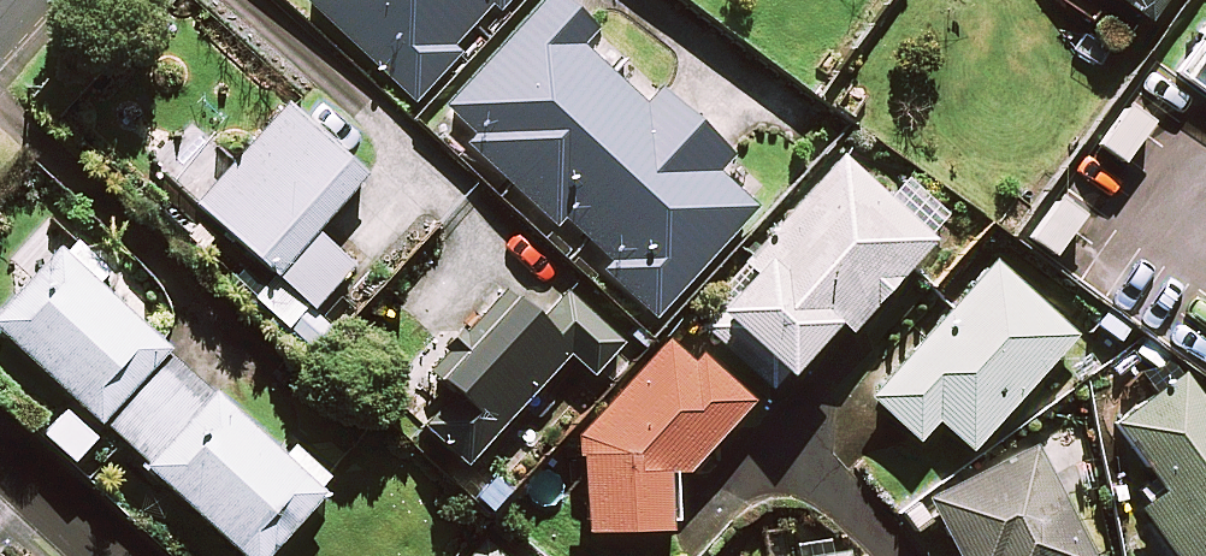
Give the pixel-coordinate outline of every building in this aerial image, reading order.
[(596,0),(472,0),(424,71),(471,102),(458,121),(513,157),(611,11),(596,0)] [(1135,31),(1158,0),(1091,0),(1135,31)] [(1181,46),(1205,64),(1205,11),(1181,46)] [(358,178),(284,111),(186,219),(261,286),(358,178)] [(913,238),(838,171),(706,318),(781,385),(913,238)] [(721,206),(642,211),(646,289),(725,284),(721,206)] [(54,250),(0,309),(0,348),(229,555),(269,555),(324,496),(54,250)] [(1070,335),(992,264),(866,400),(915,445),(934,424),(963,451),(1070,335)] [(559,364),(496,302),(407,392),(471,454),(559,364)] [(657,547),(657,496),(741,411),(671,343),(571,444),(570,546),(657,547)] [(1107,432),(1160,497),(1139,514),(1173,555),(1205,555),(1205,405),(1180,374),(1107,432)] [(923,509),(949,555),(1086,555),(1029,452),(923,509)]
